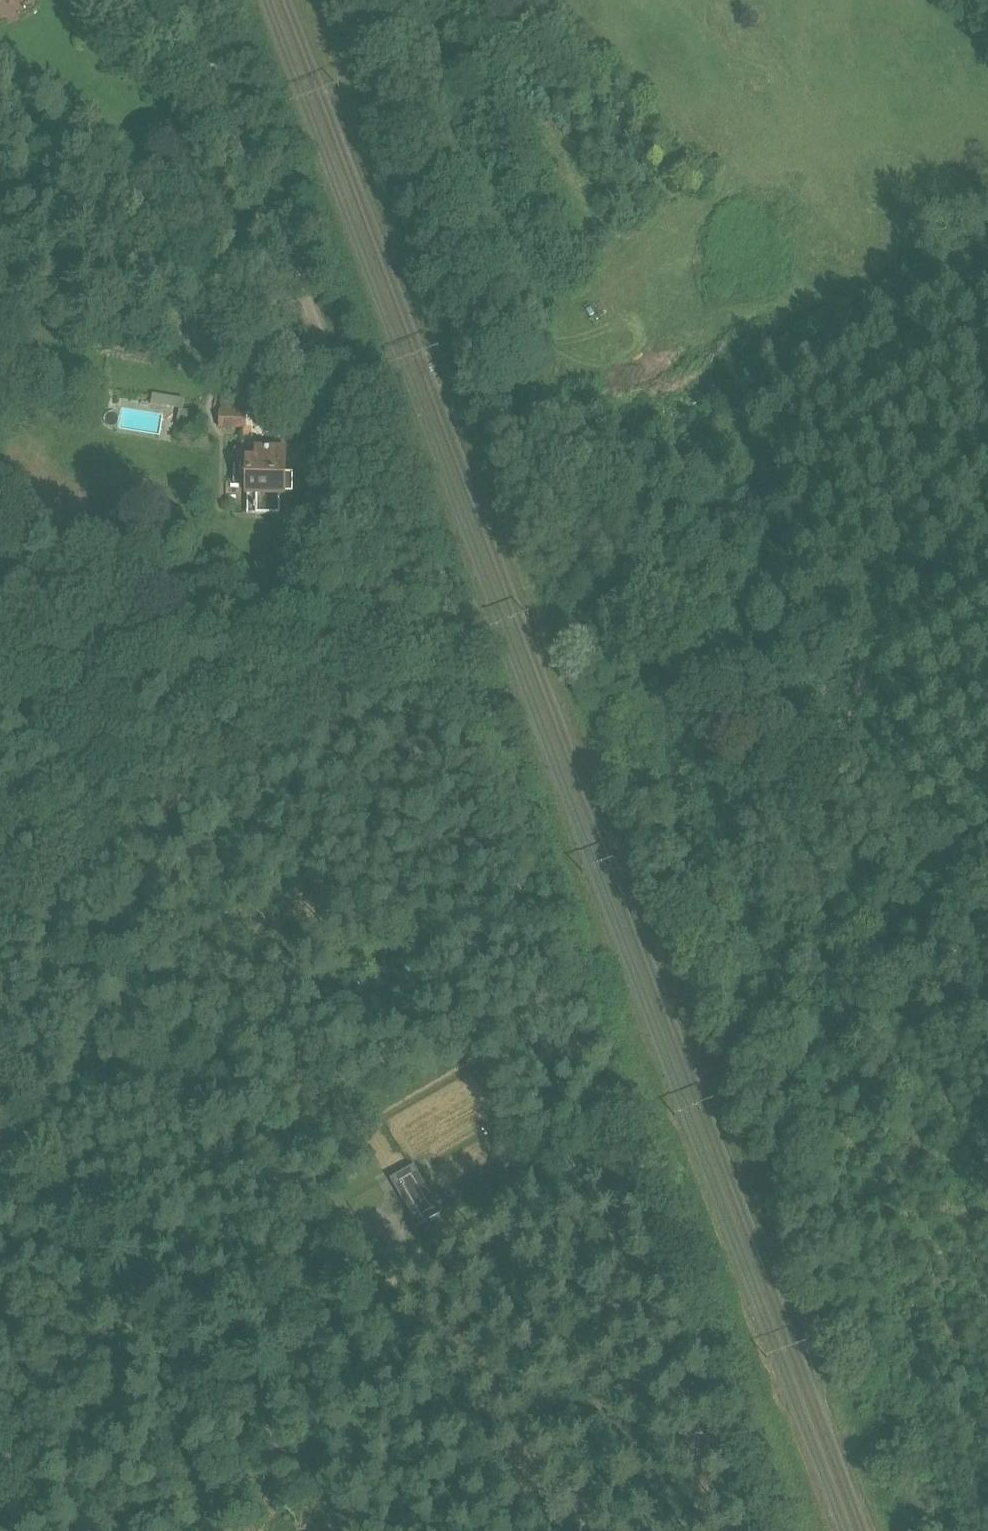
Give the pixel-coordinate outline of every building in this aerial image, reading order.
[(181,422),(192,424),(194,414),(179,412),(178,420),(181,421),(181,422)] [(219,427),(247,428),(247,417),(219,416),(219,427)] [(247,516),(281,516),(281,494),(285,494),(284,492),(293,492),(293,473),(282,473),(282,451),(281,450),(282,444),(271,444),(271,450),(256,450),(256,452),(242,452),(242,461),(248,461),(247,493),(247,516)] [(391,1178),(418,1225),(442,1211),(415,1164),(391,1178)]
